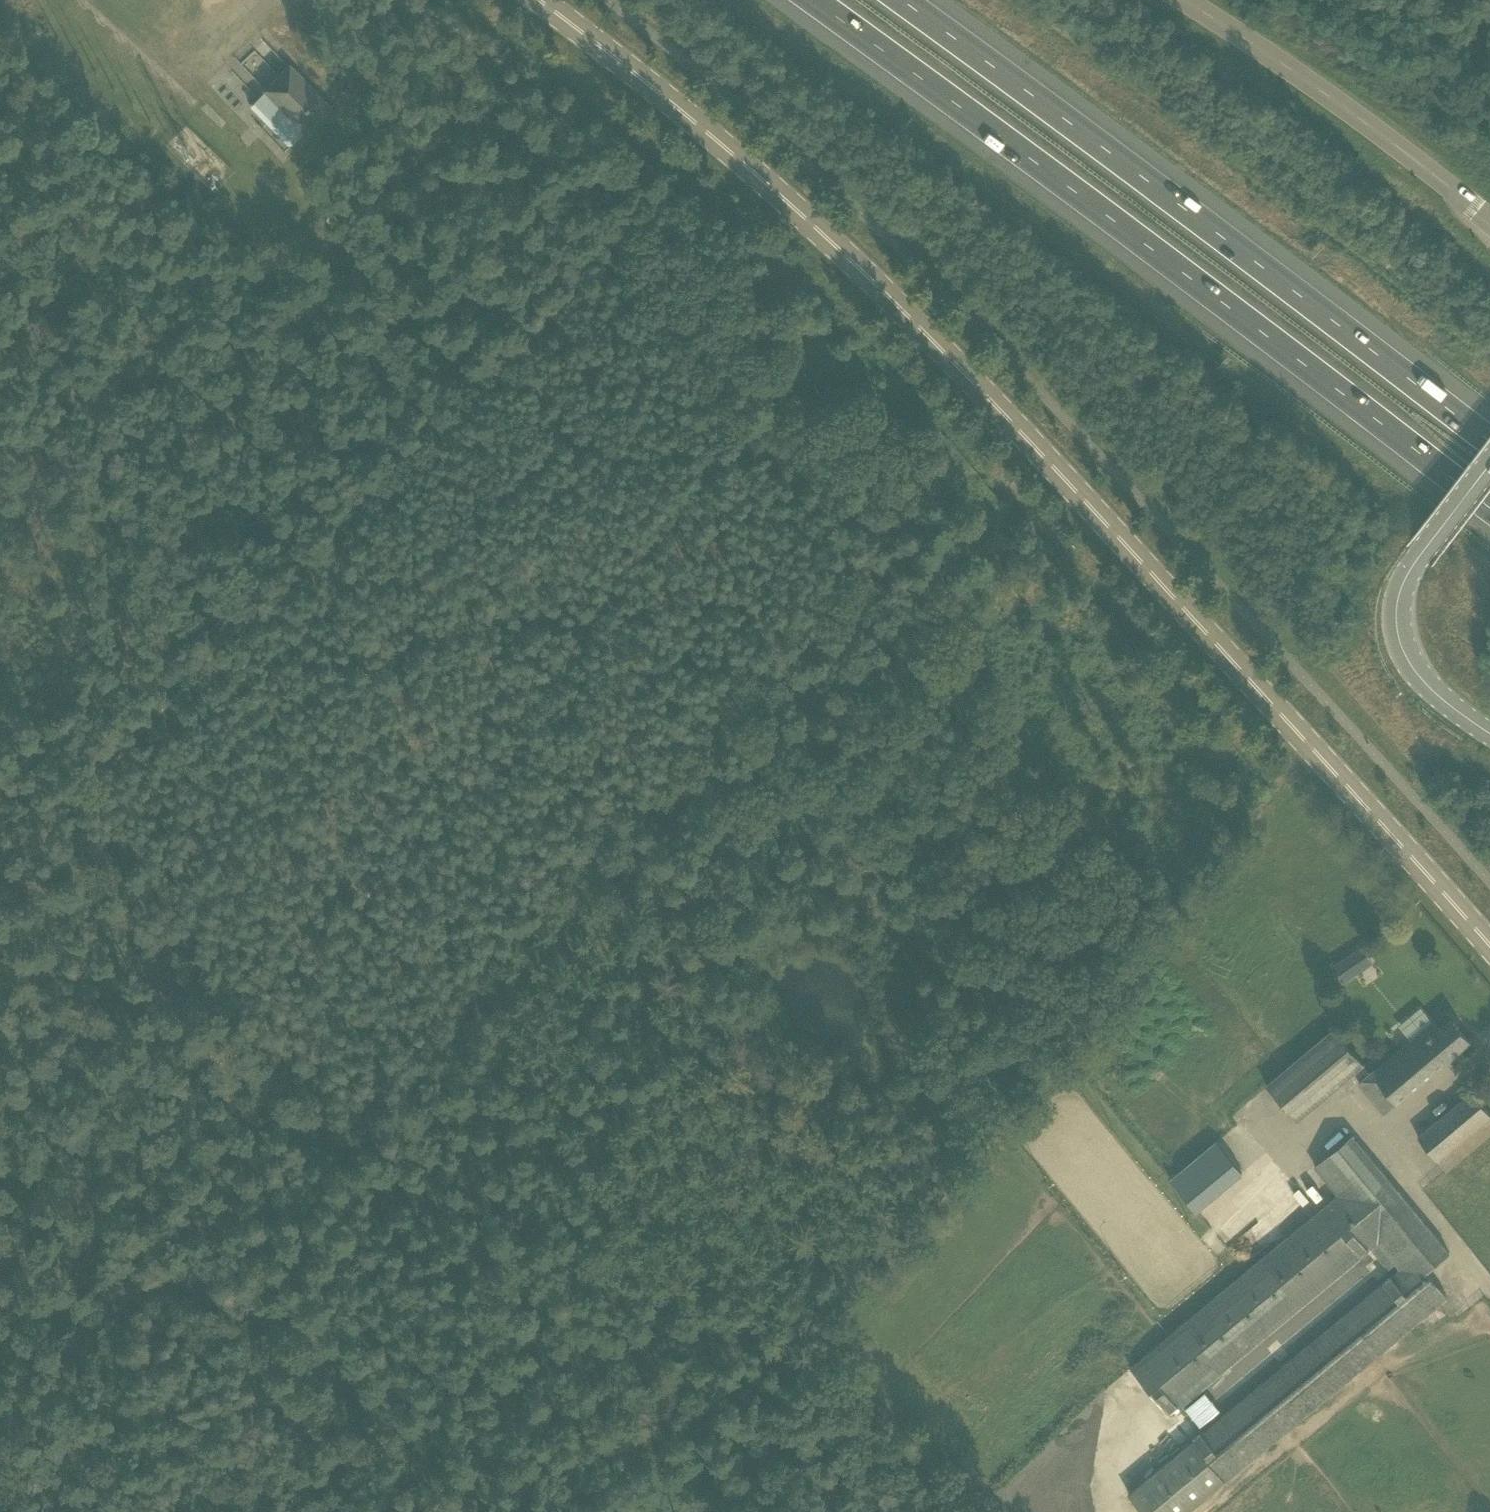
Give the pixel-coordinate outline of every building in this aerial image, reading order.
[(330,108),(290,66),(263,92),(265,93),(250,106),(289,146),(303,133),(304,134),(330,108)] [(1345,982),(1355,975),(1344,959),(1333,966),(1345,982)] [(1359,1084),(1383,1114),(1446,1061),(1452,1068),(1465,1057),(1459,1050),(1469,1041),(1451,1020),(1441,1028),(1435,1021),(1363,1080),(1359,1084)] [(1332,1030),(1266,1085),(1296,1121),(1362,1065),(1332,1030)] [(1489,1134),(1489,1113),(1472,1092),(1418,1137),(1446,1171),(1489,1134)] [(1128,1493),(1144,1511),(1187,1511),(1432,1309),(1447,1296),(1426,1272),(1450,1252),(1352,1135),(1337,1148),(1314,1166),(1337,1195),(1130,1366),(1179,1421),(1167,1431),(1180,1446),(1191,1436),(1194,1439),(1128,1493)] [(1199,1210),(1245,1169),(1217,1138),(1171,1178),(1199,1210)]
